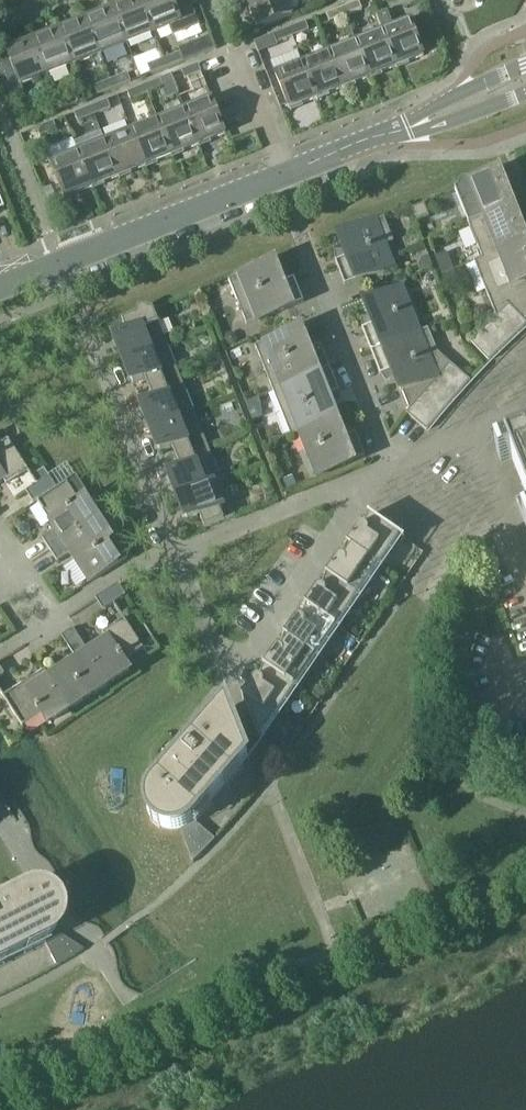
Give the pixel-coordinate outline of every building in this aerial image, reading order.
[(114,8),(128,43),(155,32),(142,0),(135,0),(115,8),(114,8)] [(155,32),(170,26),(174,36),(201,25),(193,5),(199,3),(198,0),(142,0),(155,32)] [(247,2),(258,29),(293,15),(287,0),(251,0),(247,2)] [(360,1),(343,7),(347,15),(363,9),(360,1)] [(331,22),(347,15),(343,7),(327,14),(331,22)] [(88,19),(102,54),(128,43),(114,8),(88,19)] [(388,11),(377,15),(384,31),(397,66),(425,55),(411,21),(395,27),(388,11)] [(62,29),(61,29),(75,64),(102,54),(88,19),(62,29)] [(306,22),(290,28),(293,36),(309,30),(306,22)] [(290,28),(274,35),(277,43),(293,36),(290,28)] [(35,40),(49,75),(75,64),(61,29),(35,40)] [(384,31),(357,42),(371,76),(397,66),(384,31)] [(0,64),(0,79),(7,97),(24,90),(22,85),(49,75),(35,40),(7,51),(11,60),(0,64)] [(357,42),(331,53),(344,87),(370,76),(371,76),(357,42)] [(182,53),(165,59),(169,67),(185,61),(182,53)] [(331,53),(304,63),(318,98),(344,87),(331,53)] [(169,67),(165,59),(150,65),(153,74),(169,67)] [(304,63),(276,74),(290,109),(318,98),(304,63)] [(186,79),(202,72),(199,64),(184,70),(186,79)] [(129,74),(112,80),(116,89),(132,82),(129,74)] [(162,79),(145,86),(148,94),(165,88),(162,79)] [(99,95),(116,89),(112,80),(96,87),(99,95)] [(133,100),(148,94),(145,86),(129,92),(133,100)] [(75,95),(59,101),(63,110),(79,104),(75,95)] [(186,111),(199,145),(227,134),(213,100),(186,111)] [(63,110),(59,101),(43,108),(46,117),(63,110)] [(109,101),(92,107),(96,115),(112,109),(109,101)] [(80,122),(96,115),(92,107),(77,114),(80,122)] [(160,121),(159,121),(173,156),(199,145),(186,111),(160,121)] [(159,121),(133,132),(147,166),(173,156),(159,121)] [(38,129),(41,137),(58,130),(55,122),(38,129)] [(133,132),(106,142),(120,177),(146,166),(147,166),(133,132)] [(106,143),(80,153),(94,187),(120,177),(106,142),(106,143)] [(80,153),(52,164),(66,198),(93,188),(94,187),(80,153)] [(459,188),(456,189),(466,215),(470,224),(470,225),(513,207),(504,184),(498,186),(493,174),(472,182),(468,180),(464,180),(460,183),(459,188)] [(430,216),(425,204),(413,208),(418,221),(430,216)] [(513,207),(470,225),(483,258),(484,259),(521,244),(516,233),(522,230),(513,207)] [(343,259),(336,262),(346,286),(395,266),(386,244),(394,241),(385,217),(369,223),(365,221),(360,221),(357,224),(356,228),(340,235),(346,250),(340,252),(343,259)] [(475,261),(489,296),(525,282),(525,254),(525,255),(521,244),(484,259),(483,258),(475,261)] [(447,253),(437,257),(442,271),(443,274),(453,270),(447,253)] [(423,259),(420,265),(423,272),(433,269),(429,257),(423,259)] [(245,273),(229,279),(248,325),(305,302),(295,278),(289,280),(286,274),(280,276),(274,261),(258,268),(254,265),(249,265),(246,268),(245,273)] [(500,315),(510,306),(525,323),(525,282),(489,296),(497,317),(500,315)] [(369,326),(363,329),(372,352),(421,333),(421,332),(403,287),(366,302),(372,317),(367,319),(369,326)] [(500,315),(519,334),(525,327),(525,323),(510,306),(500,315)] [(128,333),(116,337),(125,361),(168,343),(154,308),(150,310),(146,307),(142,307),(138,310),(138,315),(123,321),(128,333)] [(509,343),(519,334),(500,315),(497,317),(490,324),(509,343)] [(500,352),(509,343),(490,324),(481,333),(500,352)] [(301,328),(256,346),(274,391),(331,368),(322,345),(315,348),(313,341),(307,343),(301,328)] [(421,333),(372,352),(381,375),(388,373),(390,379),(396,377),(402,392),(403,391),(410,410),(416,403),(425,393),(433,383),(442,374),(451,363),(438,352),(429,328),(421,332),(421,333)] [(227,335),(225,339),(227,344),(232,346),(236,344),(238,340),(237,335),(232,333),(227,335)] [(490,362),(500,352),(481,333),(471,342),(490,362)] [(168,343),(125,361),(134,384),(146,379),(151,390),(182,378),(168,343)] [(219,352),(204,358),(208,368),(223,362),(219,352)] [(471,381),(451,363),(442,374),(462,391),(471,381)] [(331,368),(274,391),(292,436),(300,432),(336,417),(330,403),(336,400),(334,394),(340,391),(331,368)] [(462,391),(442,374),(433,383),(454,401),(462,391)] [(155,401),(143,406),(152,430),(195,413),(182,378),(151,390),(155,401)] [(454,401),(433,383),(425,393),(445,411),(454,401)] [(425,393),(416,403),(436,421),(445,411),(425,393)] [(247,404),(251,415),(258,412),(261,405),(258,399),(247,404)] [(416,403),(410,410),(407,413),(428,431),(436,421),(416,403)] [(195,413),(152,430),(161,452),(174,448),(178,459),(209,446),(195,413)] [(336,417),(300,432),(317,477),(366,457),(357,433),(350,436),(348,429),(342,431),(336,417)] [(4,479),(7,484),(27,470),(29,470),(9,440),(0,445),(0,482),(4,479)] [(509,447),(525,490),(525,440),(509,447)] [(182,470),(170,475),(180,497),(222,480),(209,446),(178,459),(182,470)] [(38,501),(57,489),(50,477),(45,469),(32,477),(37,485),(27,492),(35,504),(38,502),(38,501)] [(57,489),(38,501),(38,502),(56,530),(44,539),(51,550),(98,520),(85,499),(89,496),(90,495),(77,476),(68,482),(57,489)] [(286,490),(297,485),(293,476),(283,480),(286,490)] [(222,480),(180,497),(190,519),(199,514),(206,528),(236,516),(222,480)] [(517,498),(525,520),(525,495),(517,498)] [(351,546),(350,547),(384,571),(406,540),(400,536),(400,535),(370,515),(369,517),(365,530),(364,530),(363,530),(361,531),(360,532),(359,533),(351,546)] [(98,520),(51,550),(58,562),(72,553),(90,582),(120,563),(129,557),(125,551),(116,557),(107,543),(112,541),(98,520)] [(330,576),(329,577),(362,601),(384,571),(350,547),(351,546),(350,546),(348,547),(349,548),(345,560),(343,560),(342,561),(341,561),(339,562),(339,563),(330,576)] [(308,607),(341,631),(362,601),(329,577),(330,576),(329,576),(327,578),(328,578),(324,591),(322,591),(321,591),(319,591),(318,592),(317,593),(308,607)] [(119,585),(97,599),(104,611),(127,596),(119,585)] [(288,637),(287,638),(319,661),(341,631),(308,607),(308,606),(307,608),(303,621),(301,621),(300,621),(299,622),(297,623),(297,624),(288,637)] [(106,637),(87,649),(110,684),(131,670),(125,662),(145,649),(125,619),(124,619),(103,633),(106,637)] [(49,674),(48,675),(70,710),(110,684),(87,649),(74,629),(62,636),(76,657),(49,674)] [(267,667),(266,668),(298,691),(319,661),(287,638),(288,637),(287,637),(286,639),(282,651),(280,651),(279,651),(278,652),(276,653),(276,654),(267,667)] [(255,685),(244,699),(245,700),(261,741),(298,691),(266,668),(267,667),(266,667),(265,669),(261,682),(259,682),(258,682),(257,682),(256,683),(255,685)] [(6,696),(5,697),(24,727),(43,715),(49,723),(70,710),(48,675),(49,674),(46,670),(6,696)] [(148,801),(147,804),(148,807),(148,809),(149,812),(150,815),(151,817),(153,820),(152,820),(153,822),(155,824),(157,826),(159,827),(161,828),(164,829),(166,830),(169,830),(172,831),(174,831),(177,831),(180,830),(182,829),(193,862),(216,840),(194,821),(249,758),(229,708),(228,709),(221,718),(218,715),(193,742),(188,748),(192,752),(171,776),(167,773),(161,779),(157,784),(153,788),(152,790),(150,793),(149,795),(148,798),(148,801)] [(43,941),(56,967),(77,954),(83,950),(55,931),(56,929),(57,926),(58,924),(58,921),(59,918),(59,916),(59,913),(58,910),(59,910),(59,908),(58,906),(57,903),(55,901),(54,899),(53,900),(51,898),(49,896),(47,894),(44,893),(42,892),(39,891),(36,891),(34,890),(31,890),(28,891),(26,891),(23,892),(21,893),(12,898),(11,898),(5,901),(7,906),(0,909),(0,962),(43,941)]
